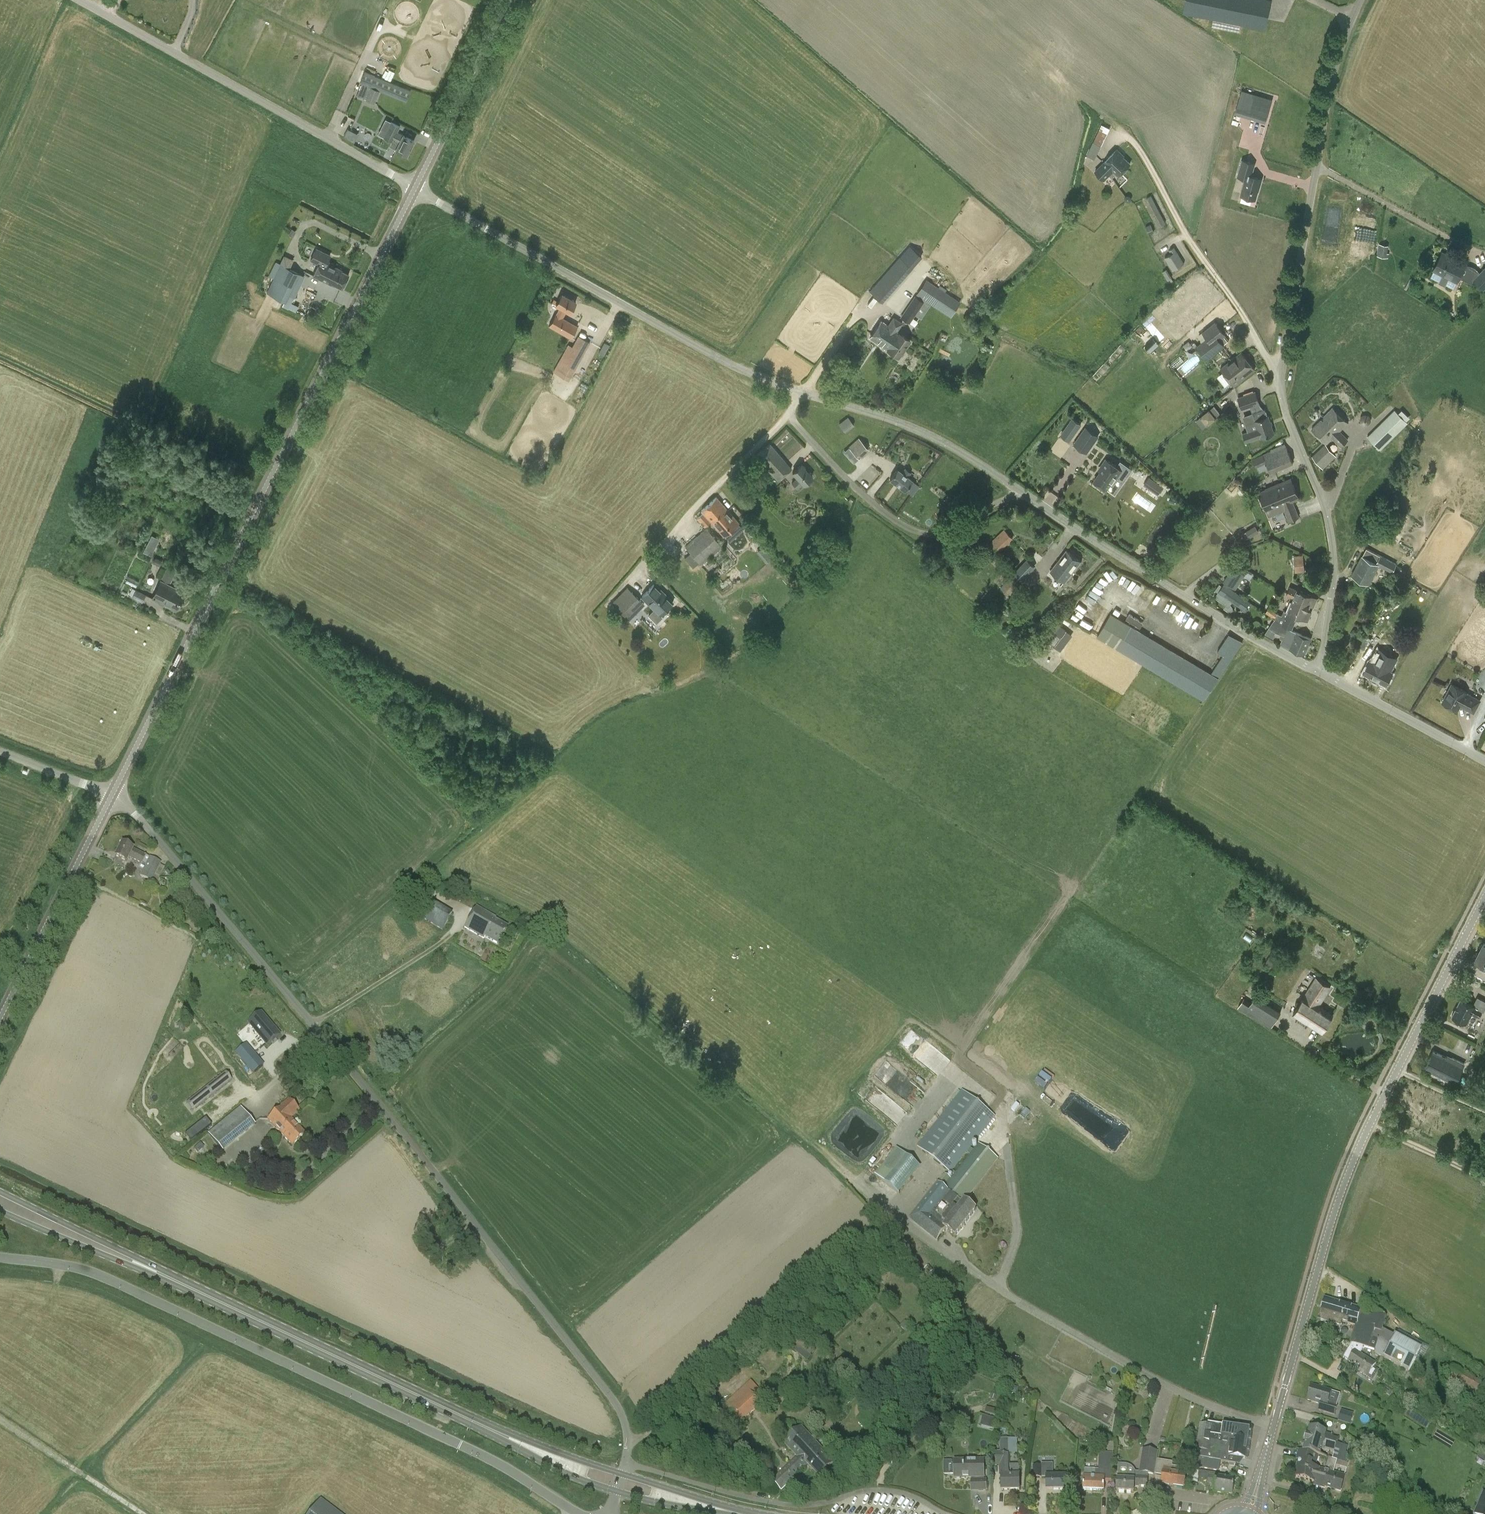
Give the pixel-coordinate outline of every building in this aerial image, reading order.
[(1183,13),(1266,30),(1271,0),(1185,0),(1183,13)] [(366,99),(375,103),(380,90),(371,87),(366,99)] [(1265,123),(1273,99),(1242,89),(1235,113),(1265,123)] [(338,110),(333,122),(338,124),(335,132),(356,140),(359,132),(351,129),(356,117),(338,110)] [(385,119),(378,134),(393,141),(393,140),(399,142),(396,149),(407,154),(414,140),(403,135),(397,132),(400,126),(385,119)] [(1102,124),(1087,156),(1093,158),(1095,155),(1097,155),(1110,128),(1102,124)] [(1104,180),(1110,175),(1112,177),(1116,173),(1118,175),(1130,163),(1123,156),(1124,155),(1117,149),(1095,172),(1104,180)] [(1261,178),(1252,176),(1256,163),(1242,159),(1237,176),(1246,179),(1241,195),(1255,199),(1261,178)] [(1161,225),(1166,223),(1151,196),(1147,198),(1161,225)] [(1387,256),(1389,245),(1380,243),(1378,254),(1387,256)] [(1165,257),(1168,261),(1162,265),(1165,270),(1171,266),(1173,270),(1184,263),(1174,247),(1170,250),(1172,253),(1165,257)] [(341,271),(342,270),(326,262),(330,255),(316,248),(310,260),(318,264),(313,274),(334,285),(334,284),(342,288),(348,275),(341,271)] [(1442,252),(1434,269),(1457,281),(1458,281),(1459,277),(1466,264),(1466,263),(1460,260),(1458,265),(1447,260),(1450,255),(1442,252)] [(879,306),(882,303),(884,304),(915,271),(914,271),(920,264),(908,253),(872,291),(868,296),(879,306)] [(267,292),(285,303),(283,307),(288,309),(305,276),(299,273),(303,264),(284,255),(267,292)] [(1474,280),(1484,290),(1484,289),(1484,267),(1479,272),(1473,279),(1474,280)] [(951,316),(960,302),(927,280),(916,294),(951,316)] [(555,305),(559,307),(548,325),(570,338),(577,326),(563,317),(566,311),(570,313),(576,302),(562,293),(555,305)] [(901,316),(910,322),(924,302),(915,296),(901,316)] [(910,340),(897,331),(903,323),(894,316),(888,325),(881,320),(870,337),(887,349),(898,357),(910,340)] [(1207,338),(1197,346),(1203,354),(1213,346),(1217,351),(1224,345),(1219,339),(1225,335),(1216,322),(1202,332),(1207,338)] [(556,368),(571,377),(590,341),(579,335),(573,346),(569,344),(556,368)] [(599,352),(604,355),(610,345),(604,342),(599,352)] [(1220,368),(1233,386),(1255,369),(1241,352),(1220,368)] [(1255,421),(1257,427),(1243,432),(1246,442),(1260,437),(1260,438),(1274,433),(1268,416),(1265,408),(1260,410),(1258,403),(1259,403),(1255,391),(1254,391),(1253,388),(1243,391),(1245,395),(1238,397),(1242,409),(1250,406),(1255,421)] [(1214,406),(1197,420),(1203,428),(1220,414),(1214,406)] [(1349,439),(1340,430),(1347,423),(1332,408),(1312,429),(1327,444),(1332,438),(1341,447),(1349,439)] [(1409,423),(1395,409),(1391,412),(1394,415),(1389,420),(1386,418),(1367,436),(1381,450),(1409,423)] [(854,426),(848,417),(839,424),(845,432),(854,426)] [(1072,417),(1060,435),(1070,441),(1082,424),(1072,417)] [(1074,444),(1087,453),(1100,435),(1086,426),(1074,444)] [(868,450),(858,438),(856,436),(851,440),(853,442),(849,447),(859,458),(868,450)] [(770,443),(756,456),(777,481),(792,468),(770,443)] [(1336,457),(1325,443),(1312,456),(1323,469),(1336,457)] [(1285,445),(1263,454),(1270,472),(1292,463),(1285,445)] [(1103,468),(1094,481),(1106,489),(1111,482),(1114,483),(1123,471),(1106,459),(1101,467),(1103,468)] [(792,472),(797,477),(791,482),(797,488),(802,483),(803,484),(812,476),(801,464),(792,472)] [(905,467),(901,472),(897,469),(890,479),(904,490),(912,480),(908,477),(911,472),(905,467)] [(1149,477),(1143,484),(1157,494),(1162,487),(1149,477)] [(1300,516),(1293,500),(1298,498),(1290,478),(1266,488),(1259,491),(1269,516),(1284,510),(1289,521),(1300,516)] [(105,494),(114,498),(119,486),(111,482),(105,494)] [(732,491),(742,502),(750,494),(740,483),(732,491)] [(701,510),(703,513),(697,518),(705,527),(711,522),(724,536),(739,523),(716,497),(701,510)] [(1248,530),(1246,531),(1250,537),(1252,536),(1259,531),(1256,526),(1248,530)] [(685,546),(701,565),(706,571),(716,562),(711,556),(722,547),(706,528),(685,546)] [(1004,529),(989,543),(998,553),(1013,539),(1004,529)] [(151,555),(152,555),(160,539),(152,535),(144,551),(143,551),(151,555)] [(1366,548),(1362,556),(1352,575),(1368,584),(1379,565),(1392,572),(1397,563),(1366,548)] [(1081,561),(1067,550),(1051,570),(1065,581),(1081,561)] [(970,562),(978,570),(986,563),(978,555),(970,562)] [(1296,572),(1305,572),(1303,555),(1294,556),(1296,572)] [(1008,595),(1036,566),(1027,559),(1000,587),(1008,595)] [(185,592),(170,584),(176,571),(167,567),(167,569),(162,566),(157,576),(162,579),(152,597),(176,609),(185,592)] [(1235,589),(1245,575),(1233,567),(1223,582),(1235,589)] [(662,617),(660,615),(673,602),(655,583),(642,596),(654,609),(648,614),(656,622),(662,617)] [(1215,590),(1218,592),(1215,597),(1226,605),(1224,608),(1228,611),(1230,611),(1232,610),(1233,609),(1233,607),(1232,606),(1232,605),(1231,604),(1232,602),(1244,610),(1251,601),(1224,583),(1222,585),(1219,583),(1215,590)] [(1286,595),(1294,598),(1288,612),(1284,611),(1282,615),(1277,613),(1275,619),(1283,626),(1287,628),(1287,627),(1292,629),(1297,616),(1307,621),(1311,612),(1307,610),(1309,604),(1313,606),(1317,598),(1290,586),(1286,595)] [(129,595),(142,602),(146,594),(132,587),(129,595)] [(630,620),(645,604),(628,587),(612,602),(630,620)] [(1097,636),(1204,700),(1218,678),(1219,678),(1243,642),(1235,637),(1211,673),(1110,613),(1097,636)] [(1311,639),(1287,628),(1283,626),(1275,619),(1269,627),(1281,634),(1280,636),(1280,638),(1282,639),(1280,644),(1304,655),(1311,639)] [(1059,625),(1053,632),(1061,637),(1066,630),(1059,625)] [(1359,647),(1364,649),(1369,640),(1365,637),(1359,647)] [(1388,665),(1389,663),(1392,658),(1382,653),(1379,658),(1374,655),(1364,673),(1385,684),(1394,668),(1388,665)] [(1481,699),(1467,692),(1467,691),(1452,683),(1443,702),(1457,710),(1459,706),(1474,713),(1481,699)] [(126,862),(129,858),(139,863),(137,868),(142,871),(140,876),(151,882),(161,862),(149,856),(149,857),(133,848),(122,842),(115,856),(126,862)] [(452,914),(431,901),(421,918),(442,931),(452,914)] [(498,945),(507,927),(494,920),(495,918),(476,907),(464,928),(483,939),(484,937),(498,945)] [(1484,965),(1484,943),(1483,942),(1475,960),(1484,965)] [(1331,1016),(1319,1008),(1332,987),(1317,977),(1303,998),(1293,1014),(1320,1032),(1331,1016)] [(1255,995),(1245,1012),(1271,1028),(1281,1011),(1255,995)] [(1467,1023),(1472,1026),(1477,1016),(1479,1017),(1482,1011),(1484,1012),(1484,1010),(1484,1001),(1477,997),(1473,1005),(1460,999),(1452,1016),(1467,1023)] [(261,1014),(252,1021),(257,1027),(254,1030),(267,1045),(279,1035),(261,1014)] [(250,1051),(238,1060),(246,1070),(257,1060),(250,1051)] [(1452,1060),(1434,1051),(1425,1068),(1455,1082),(1464,1063),(1453,1058),(1452,1060)] [(225,1073),(189,1101),(195,1109),(212,1096),(214,1098),(217,1095),(216,1093),(231,1081),(225,1073)] [(917,1147),(951,1173),(996,1117),(962,1090),(917,1147)] [(292,1117),(298,1111),(296,1109),(288,1100),(268,1120),(292,1146),(305,1134),(290,1119),(292,1117)] [(240,1107),(217,1126),(232,1144),(255,1126),(240,1107)] [(205,1118),(192,1129),(197,1136),(211,1125),(205,1118)] [(938,1183),(909,1219),(937,1242),(946,1229),(955,1236),(976,1210),(965,1201),(998,1159),(979,1144),(974,1150),(970,1155),(956,1173),(954,1176),(951,1179),(945,1175),(941,1180),(938,1183)] [(921,1167),(896,1147),(875,1175),(899,1195),(921,1167)] [(1342,1322),(1356,1326),(1361,1309),(1326,1299),(1319,1322),(1340,1328),(1342,1322)] [(1356,1326),(1351,1343),(1364,1348),(1375,1351),(1374,1354),(1381,1357),(1410,1373),(1419,1356),(1421,1351),(1395,1337),(1383,1330),(1387,1316),(1361,1309),(1356,1326)] [(796,1345),(811,1355),(814,1350),(798,1340),(796,1345)] [(1361,1354),(1364,1348),(1351,1343),(1343,1358),(1358,1368),(1357,1371),(1372,1381),(1379,1371),(1374,1367),(1377,1364),(1361,1354)] [(807,1361),(811,1356),(797,1346),(793,1351),(807,1361)] [(1446,1387),(1478,1404),(1484,1391),(1484,1385),(1453,1367),(1443,1385),(1446,1387)] [(751,1380),(743,1387),(721,1408),(739,1426),(762,1404),(761,1403),(767,1397),(751,1380)] [(1337,1404),(1328,1401),(1331,1391),(1312,1385),(1307,1401),(1319,1404),(1318,1410),(1334,1415),(1338,1406),(1337,1405),(1337,1404)] [(1341,1410),(1338,1421),(1350,1424),(1353,1413),(1341,1410)] [(982,1415),(980,1425),(994,1428),(996,1418),(982,1415)] [(1197,1450),(1196,1457),(1221,1461),(1240,1464),(1244,1459),(1245,1459),(1250,1429),(1212,1423),(1212,1425),(1200,1424),(1196,1449),(1197,1450)] [(807,1466),(806,1465),(808,1464),(819,1476),(833,1464),(821,1451),(823,1449),(802,1427),(784,1443),(797,1456),(772,1480),(782,1491),(807,1466)] [(1310,1428),(1303,1451),(1319,1456),(1320,1456),(1322,1450),(1334,1453),(1332,1459),(1337,1460),(1346,1463),(1348,1455),(1346,1454),(1348,1446),(1337,1443),(1338,1439),(1326,1436),(1327,1432),(1310,1428)] [(1020,1490),(1020,1475),(1019,1465),(1009,1465),(1008,1439),(1000,1439),(1000,1453),(996,1453),(996,1465),(1001,1465),(1002,1491),(1020,1490)] [(538,1442),(537,1447),(558,1453),(559,1449),(538,1442)] [(1117,1479),(1117,1491),(1134,1492),(1134,1486),(1148,1487),(1148,1477),(1147,1477),(1148,1474),(1155,1475),(1158,1451),(1143,1449),(1139,1472),(1136,1472),(1136,1475),(1118,1474),(1117,1479)] [(1298,1463),(1294,1477),(1316,1483),(1319,1469),(1316,1468),(1319,1456),(1303,1451),(1299,1450),(1296,1460),(1299,1461),(1298,1463)] [(1099,1453),(1098,1470),(1084,1469),(1084,1473),(1083,1490),(1104,1491),(1105,1481),(1111,1482),(1114,1454),(1099,1453)] [(1219,1471),(1221,1461),(1196,1457),(1195,1457),(1193,1466),(1219,1471)] [(1325,1471),(1319,1469),(1316,1483),(1325,1485),(1325,1487),(1341,1491),(1345,1476),(1333,1473),(1335,1466),(1337,1460),(1332,1459),(1328,1458),(1325,1471)] [(1187,1475),(1179,1474),(1180,1468),(1172,1467),(1173,1462),(1157,1460),(1155,1475),(1162,1476),(1161,1485),(1185,1488),(1187,1475)] [(984,1461),(955,1461),(955,1465),(955,1475),(955,1478),(979,1478),(979,1480),(979,1492),(987,1492),(987,1479),(984,1479),(984,1461)] [(1067,1476),(1053,1477),(1053,1472),(1042,1472),(1042,1466),(1033,1466),(1033,1478),(1046,1478),(1047,1490),(1067,1490),(1067,1476)] [(1235,1479),(1216,1476),(1217,1473),(1208,1472),(1207,1475),(1209,1476),(1207,1484),(1215,1485),(1214,1492),(1233,1495),(1235,1479)] [(309,1513),(340,1513),(320,1499),(309,1513)] [(1475,1513),(1476,1513),(1484,1513),(1484,1502),(1483,1507),(1478,1505),(1475,1513)]
